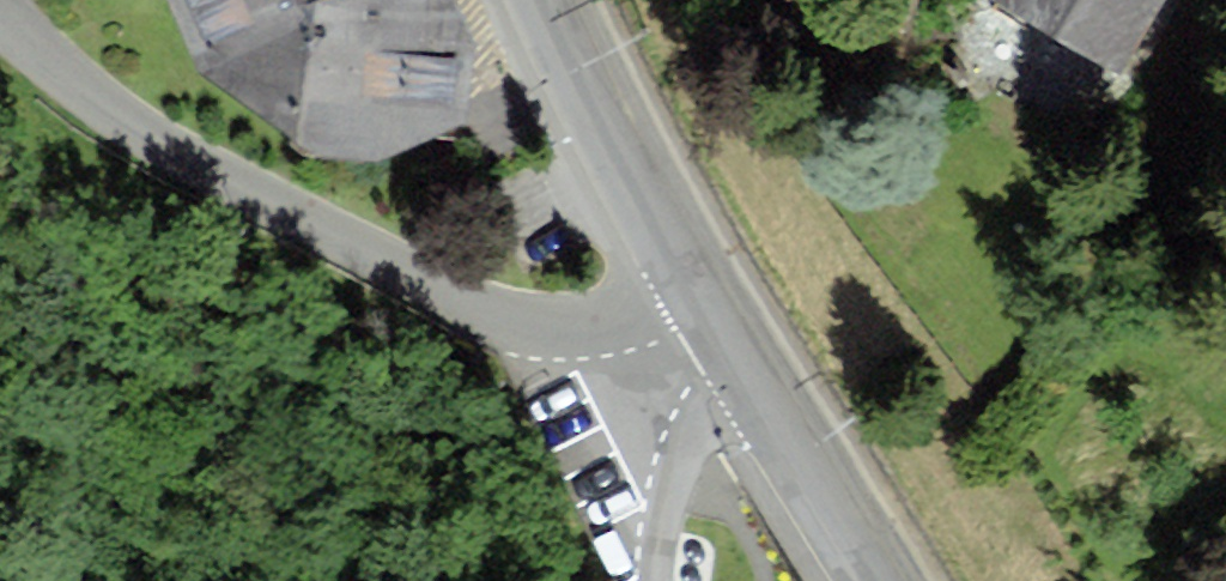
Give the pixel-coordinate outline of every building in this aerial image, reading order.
[(200,76),(364,165),(454,117),(463,55),(442,0),(162,0),(200,76)] [(1116,60),(1151,0),(1011,0),(1116,60)]
